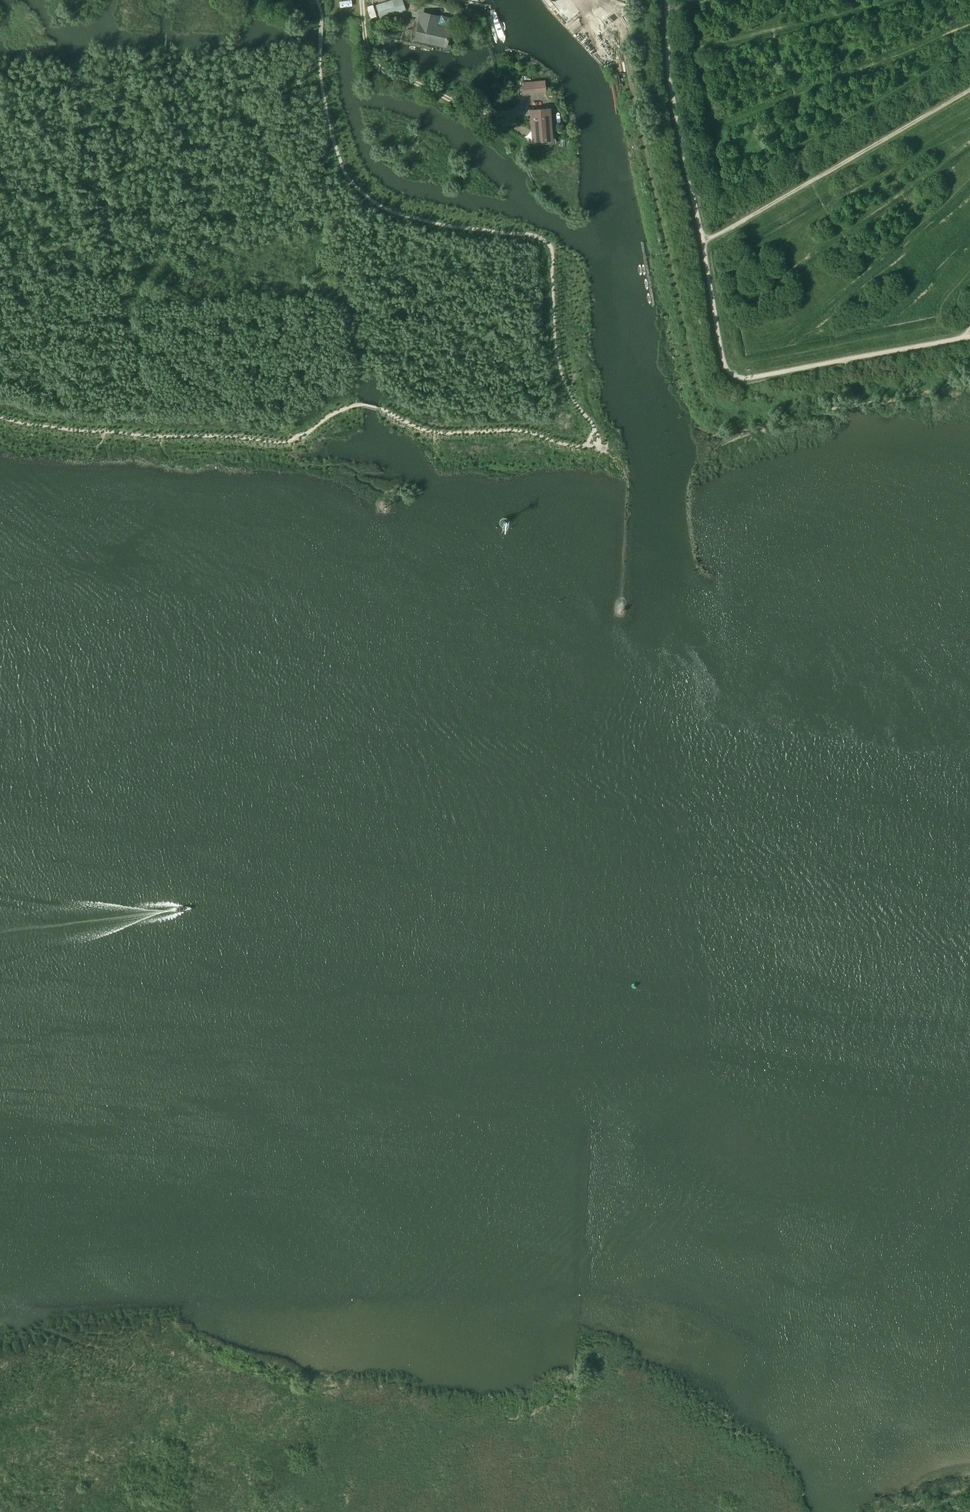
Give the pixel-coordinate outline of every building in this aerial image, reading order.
[(395,12),(404,9),(402,0),(394,0),(377,5),(380,16),(395,12)] [(447,40),(447,38),(449,30),(435,27),(437,17),(422,13),(416,38),(445,45),(446,40),(447,40)] [(522,92),(534,91),(534,82),(521,83),(522,92)] [(549,109),(531,111),(533,130),(538,130),(539,140),(551,139),(549,109)]
